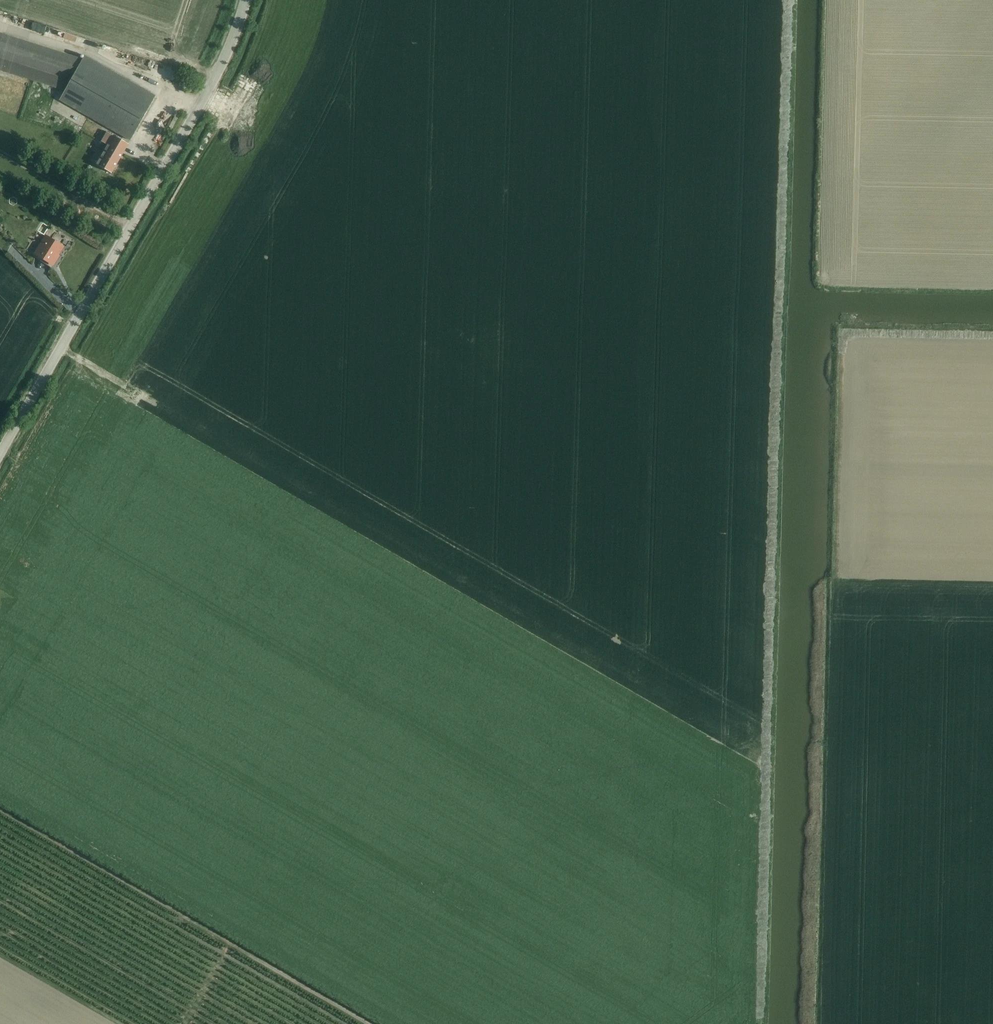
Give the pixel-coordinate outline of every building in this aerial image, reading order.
[(85,54),(83,58),(0,34),(0,71),(64,91),(60,99),(131,139),(156,95),(85,54)] [(160,140),(164,133),(160,130),(155,137),(160,140)] [(114,170),(123,154),(129,143),(107,131),(102,139),(108,143),(98,161),(114,170)] [(58,226),(54,230),(60,236),(64,232),(58,226)] [(64,246),(46,235),(35,253),(53,264),(64,246)]
